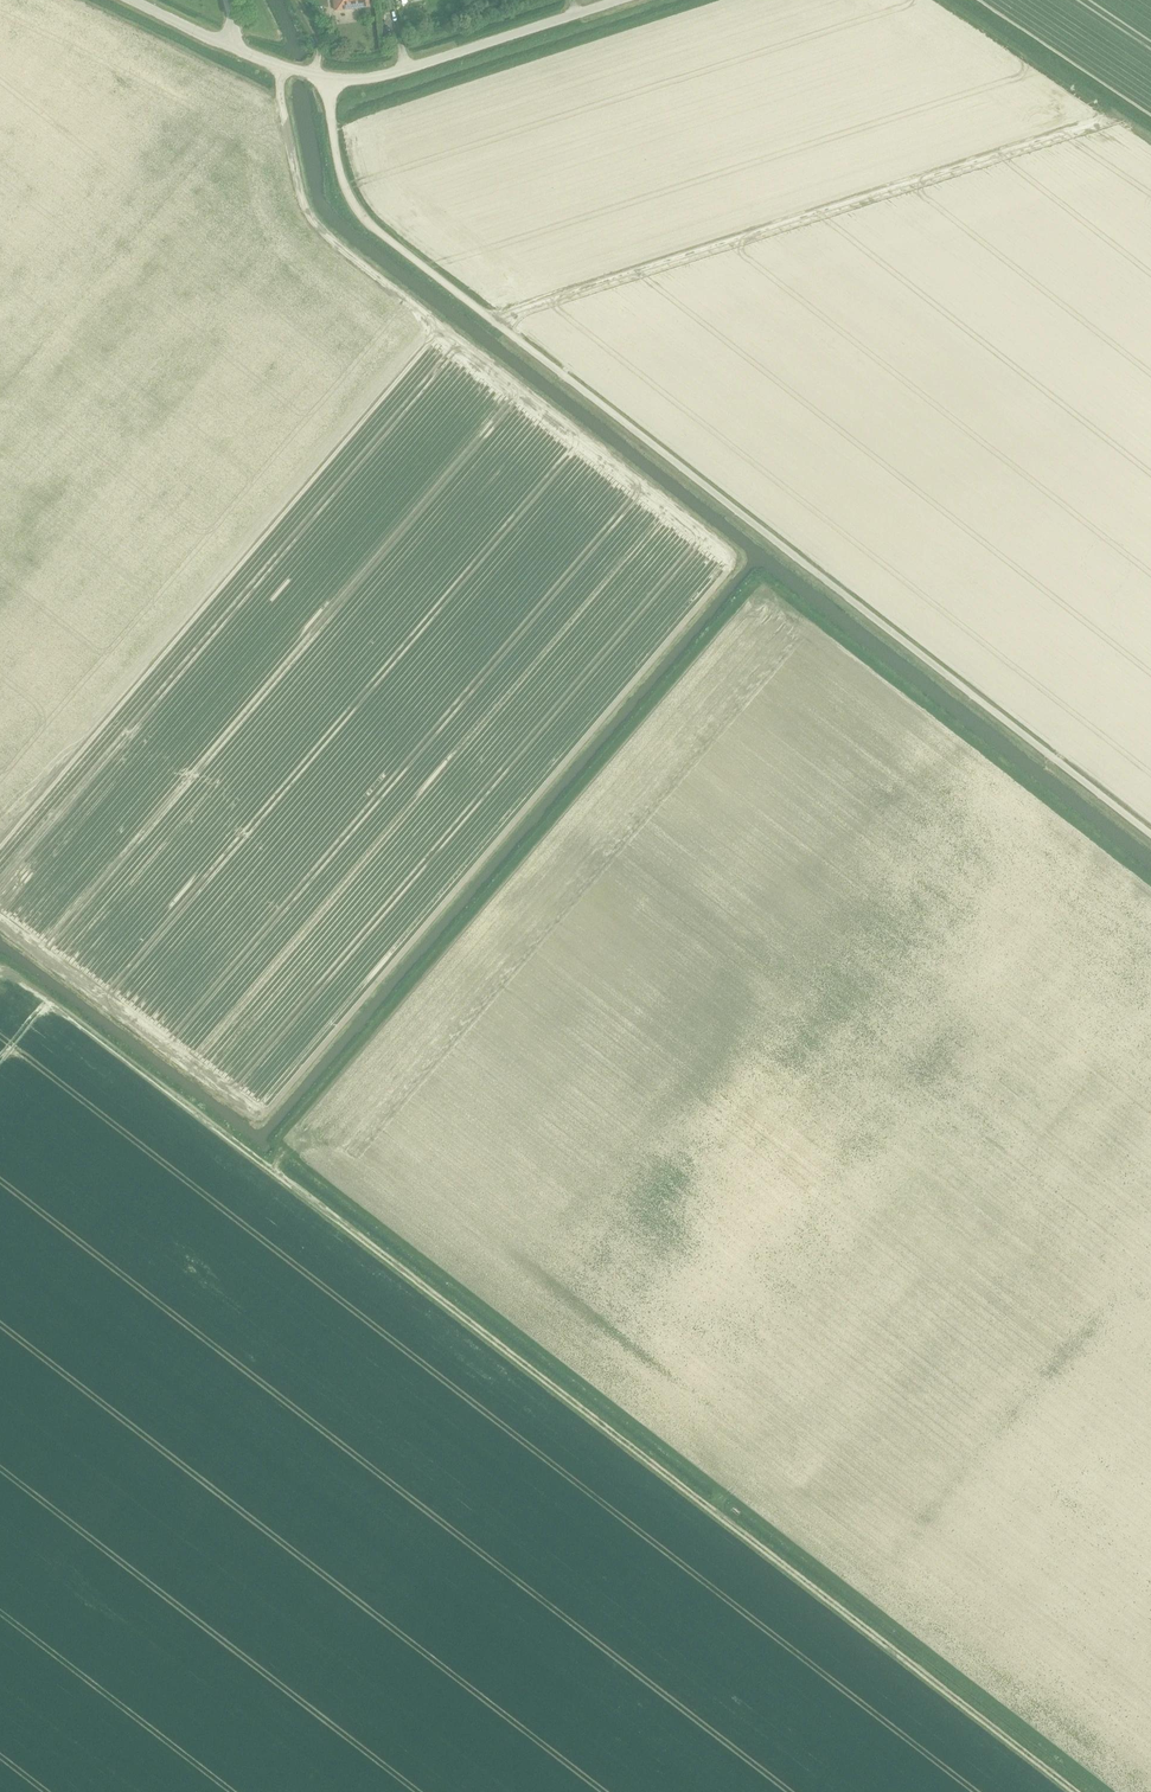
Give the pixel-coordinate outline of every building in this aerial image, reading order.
[(370,7),(369,0),(334,0),(335,11),(370,7)]
